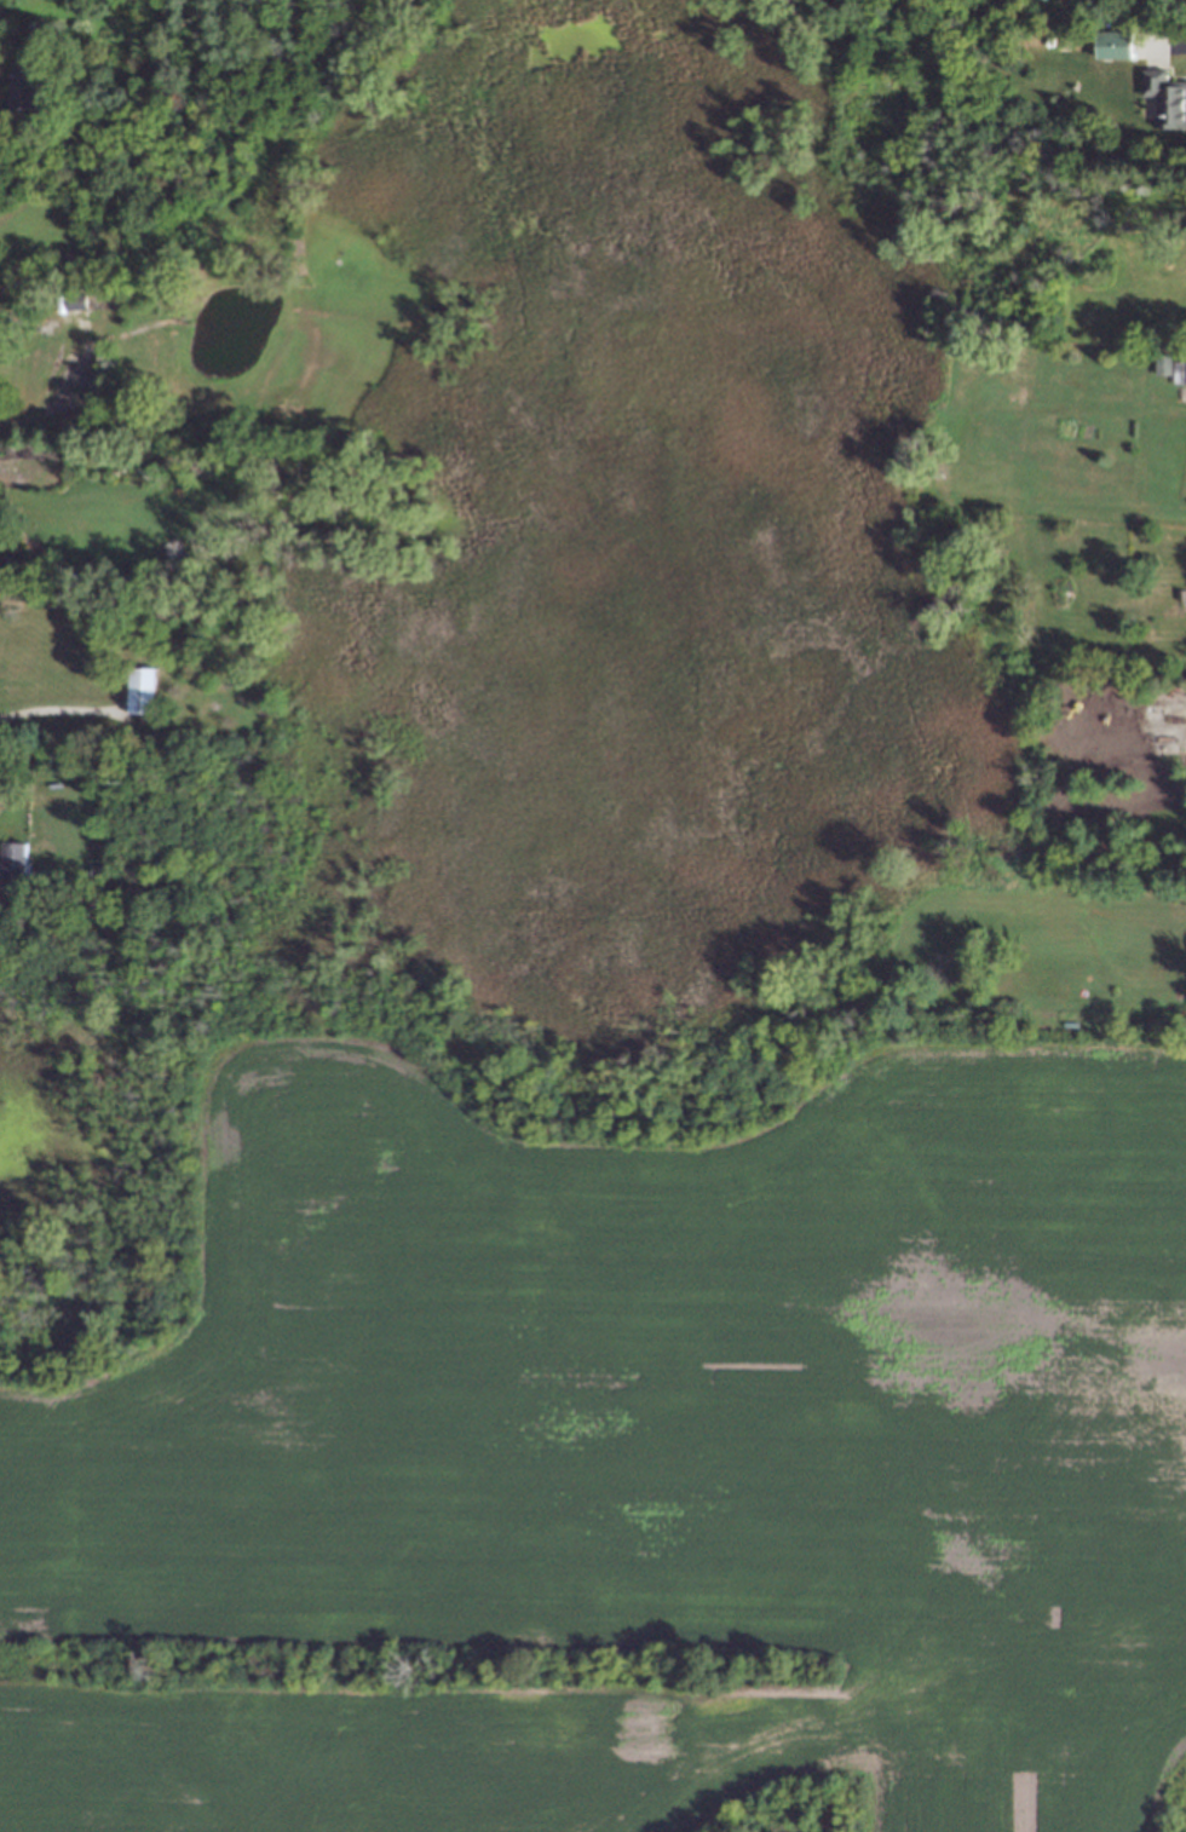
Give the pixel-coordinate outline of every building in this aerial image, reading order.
[(1098,57),(1133,58),(1133,31),(1099,30),(1098,57)] [(17,58),(17,104),(42,105),(42,69),(39,69),(39,59),(17,58)] [(1168,79),(1168,69),(1144,68),(1144,96),(1158,96),(1157,126),(1185,127),(1185,80),(1168,79)] [(67,309),(88,308),(87,294),(67,294),(67,309)] [(1157,373),(1173,374),(1173,354),(1157,354),(1157,373)] [(1174,359),(1174,383),(1185,383),(1185,360),(1174,359)] [(133,667),(160,668),(159,715),(131,713),(133,667)] [(28,880),(29,842),(5,841),(3,879),(28,880)]
